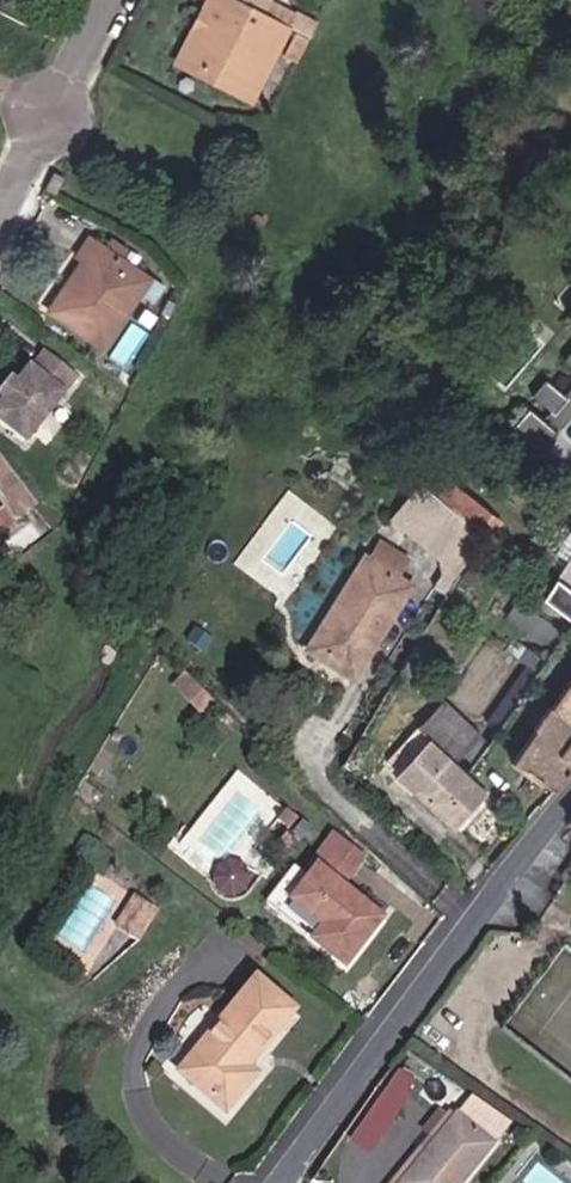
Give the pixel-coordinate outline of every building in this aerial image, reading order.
[(216,58),(229,32),(237,37),(240,30),(232,27),(245,0),(234,0),(200,70),(278,108),(286,90),(265,80),(261,92),(229,76),(233,66),(216,58)] [(286,90),(316,30),(255,0),(245,0),(232,27),(240,30),(237,37),(229,32),(216,58),(233,66),(229,76),(261,92),(265,80),(286,90)] [(295,2),(296,0),(255,0),(316,30),(318,31),(324,17),(295,2)] [(69,194),(82,201),(91,181),(78,175),(69,194)] [(144,311),(167,279),(113,240),(100,257),(105,262),(69,313),(127,353),(152,317),(144,311)] [(54,443),(107,374),(72,347),(60,364),(56,361),(45,376),(37,371),(24,388),(33,395),(17,414),(54,443)] [(146,382),(157,389),(166,371),(154,366),(146,382)] [(559,394),(546,410),(566,426),(558,435),(543,423),(527,442),(556,466),(570,448),(570,446),(563,439),(567,433),(570,437),(570,404),(559,394)] [(26,485),(38,500),(53,488),(11,435),(0,442),(0,502),(26,485)] [(472,561),(487,536),(426,484),(399,515),(444,557),(444,572),(442,579),(435,591),(448,600),(472,561)] [(412,589),(365,561),(355,577),(338,568),(322,596),(338,606),(312,651),(359,679),(383,639),(412,589)] [(544,597),(570,620),(570,566),(544,597)] [(204,723),(218,707),(183,676),(169,692),(204,723)] [(553,708),(570,721),(570,682),(553,708)] [(423,727),(462,764),(490,734),(451,698),(423,727)] [(557,794),(570,775),(570,721),(553,708),(514,764),(557,794)] [(405,774),(433,747),(418,734),(392,761),(405,774)] [(478,761),(490,769),(500,755),(488,746),(478,761)] [(487,797),(433,747),(405,774),(401,778),(457,829),(487,797)] [(276,810),(283,817),(291,807),(283,801),(276,810)] [(355,965),(393,921),(332,871),(323,882),(313,875),(286,907),(355,965)] [(139,901),(123,927),(143,939),(158,912),(139,901)] [(231,1115),(260,1077),(251,1070),(293,1014),(257,987),(185,1080),(231,1115)] [(416,1092),(418,1089),(406,1080),(404,1082),(416,1092)] [(392,1096),(404,1105),(416,1092),(404,1082),(392,1096)] [(381,1111),(396,1122),(406,1107),(404,1105),(392,1096),(381,1111)] [(486,1148),(474,1138),(484,1124),(463,1107),(432,1147),(425,1142),(412,1158),(418,1162),(400,1182),(457,1182),(486,1148)] [(351,1151),(365,1161),(396,1122),(381,1111),(351,1151)] [(418,1162),(412,1158),(393,1182),(400,1182),(418,1162)]
